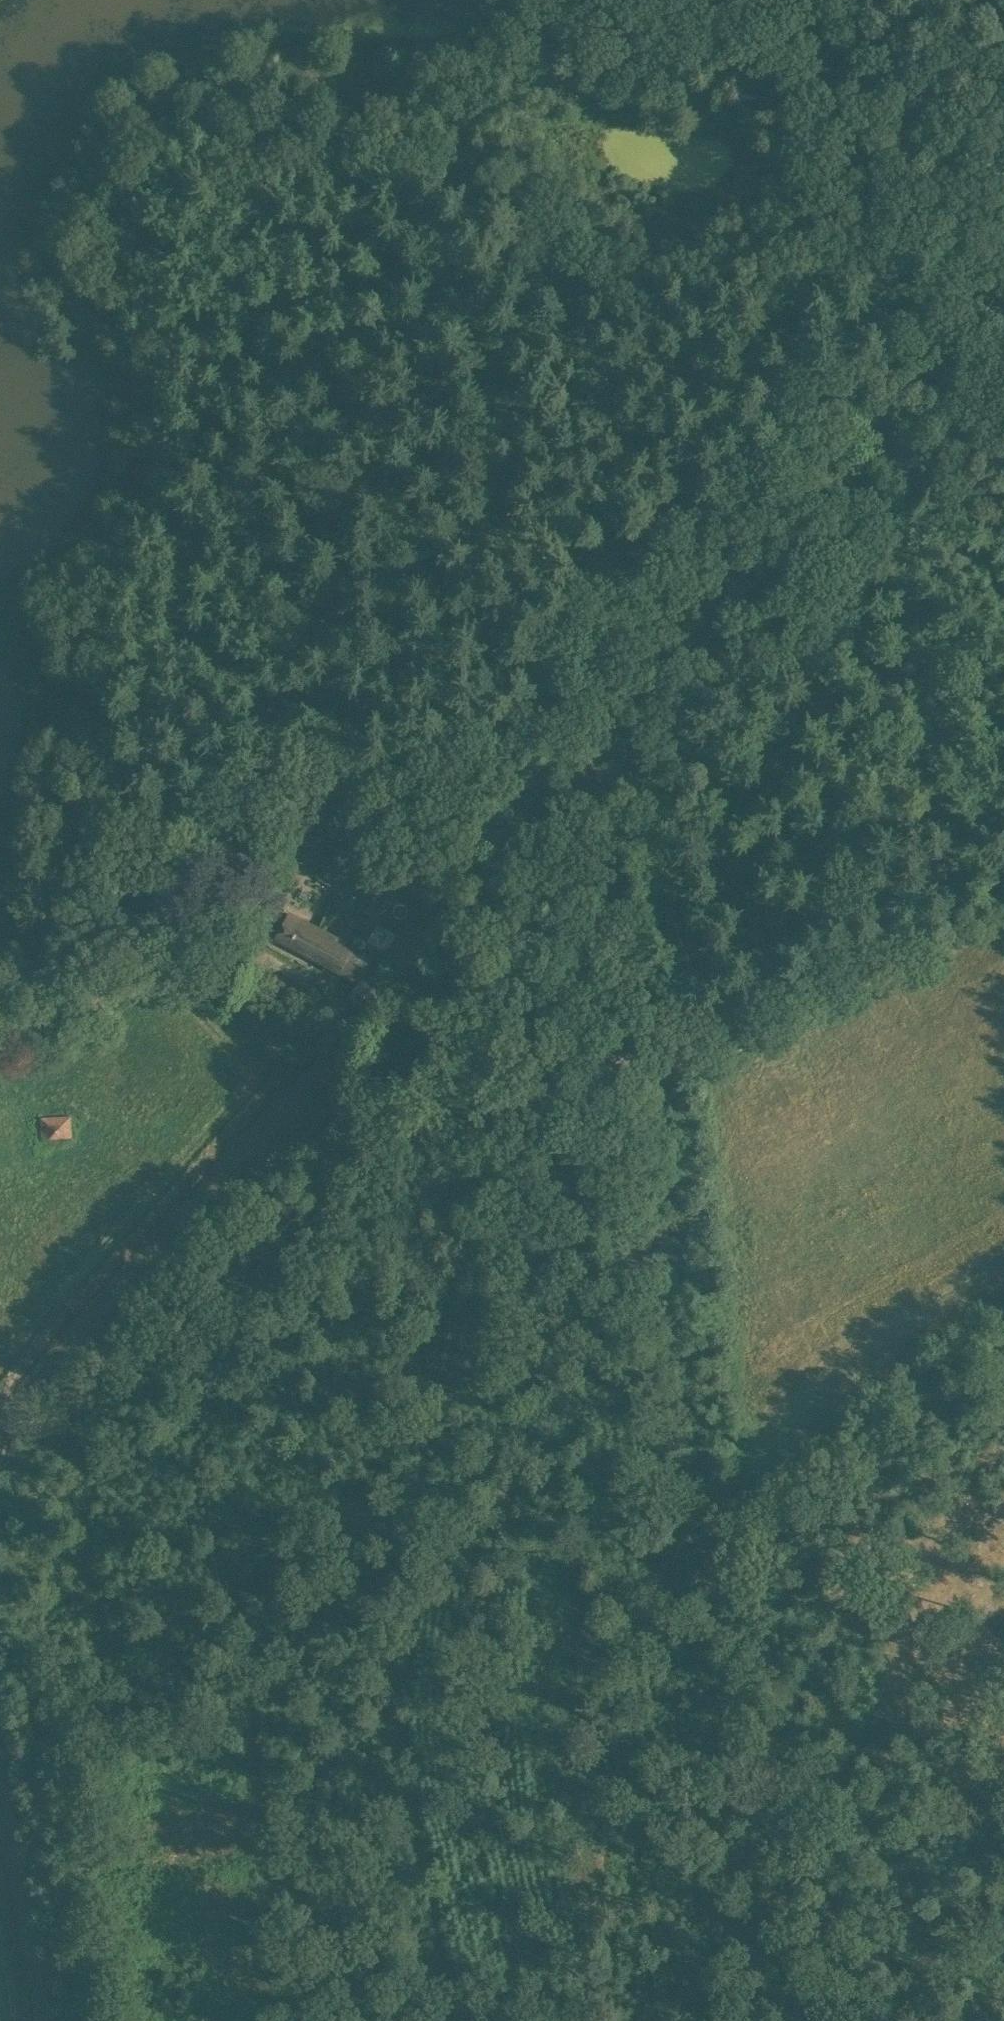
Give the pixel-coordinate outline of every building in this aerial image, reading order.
[(346,824),(341,833),(356,842),(361,833),(346,824)] [(295,831),(293,843),(312,845),(313,833),(295,831)] [(372,957),(289,913),(276,939),(359,983),(372,957)] [(347,999),(364,1014),(365,1015),(366,1016),(384,996),(381,993),(380,992),(364,979),(347,999)] [(71,1116),(40,1117),(41,1138),(71,1137),(71,1116)]
